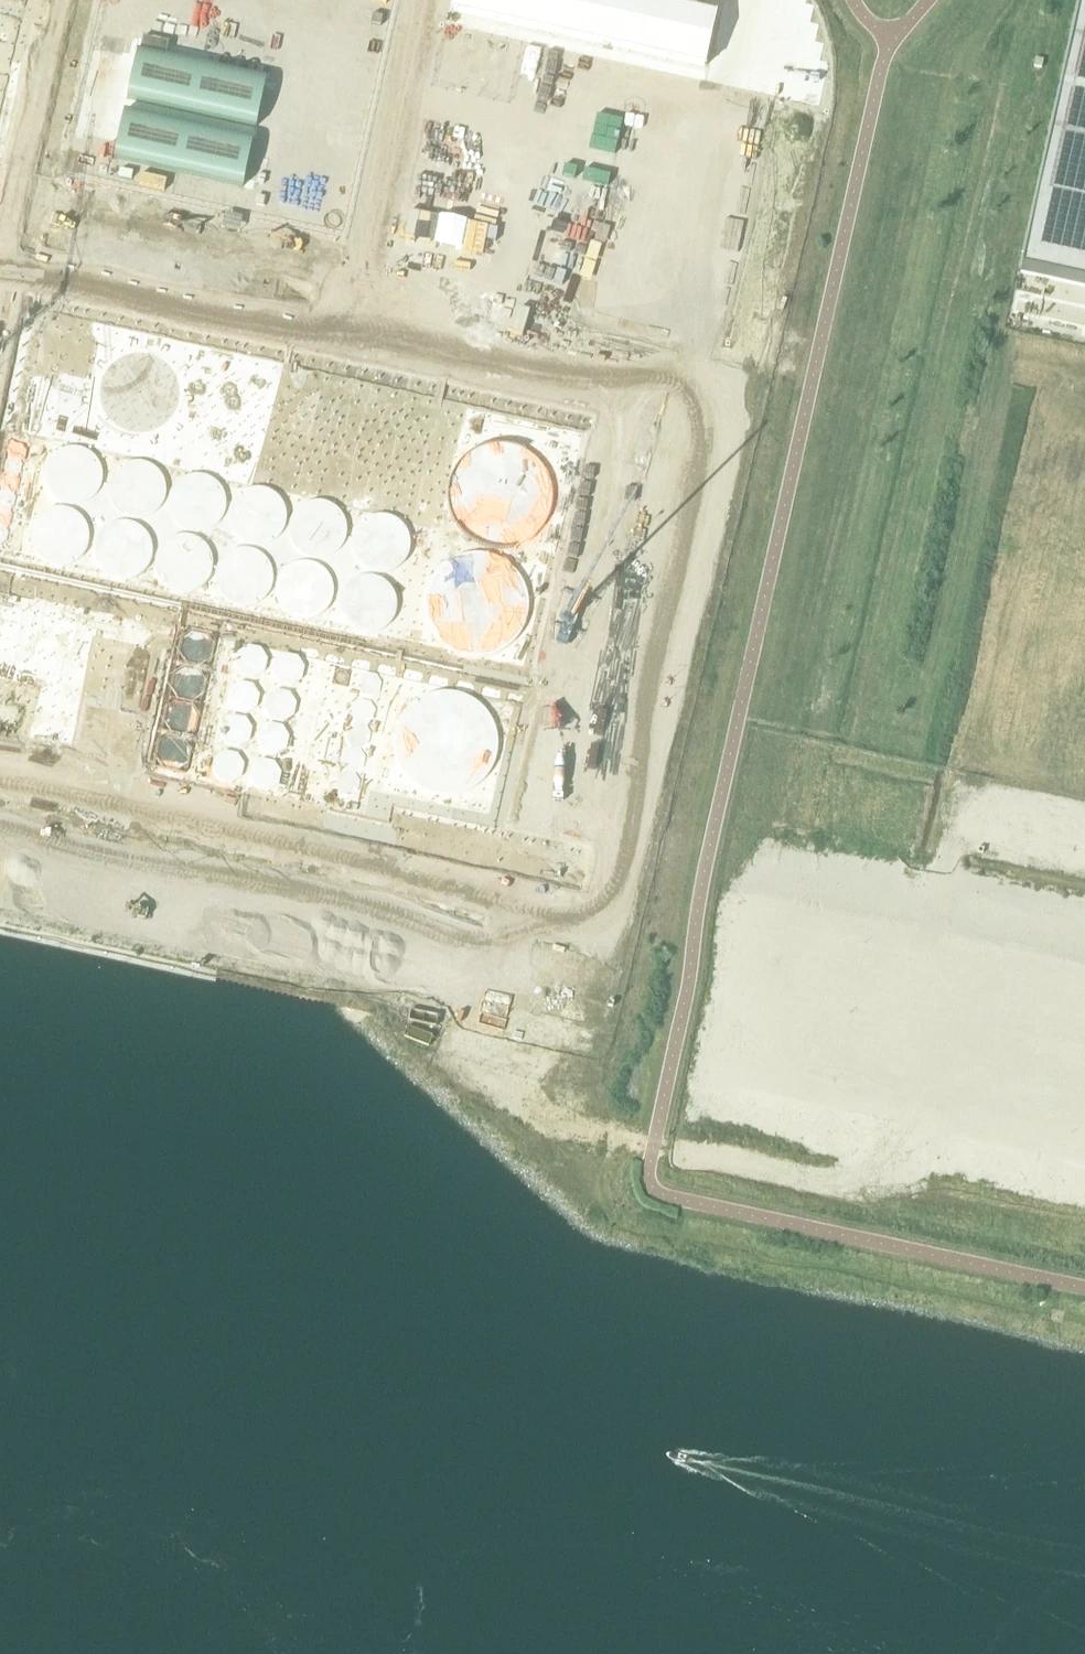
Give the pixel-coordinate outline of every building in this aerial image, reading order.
[(49,0),(0,0),(0,217),(49,0)] [(1020,272),(1084,286),(1084,0),(1080,0),(1020,272)] [(1043,59),(1036,57),(1034,66),(1041,67),(1043,59)]
